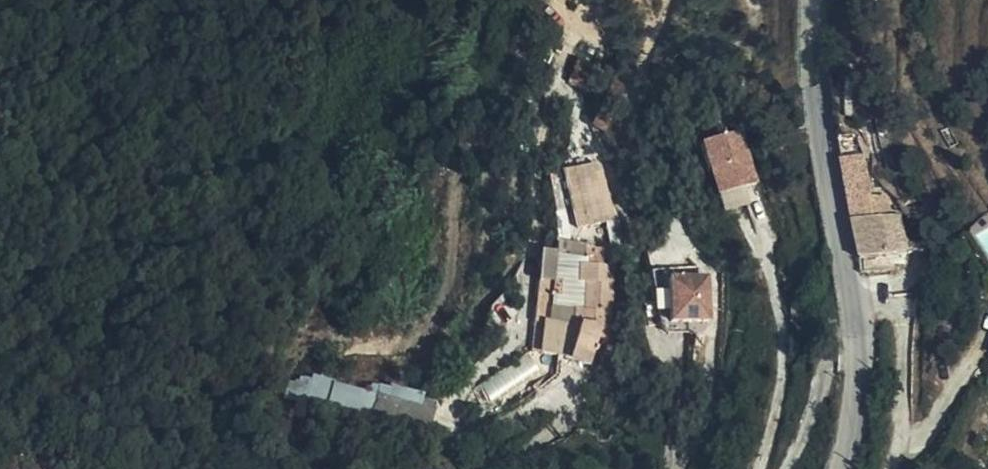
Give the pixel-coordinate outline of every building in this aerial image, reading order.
[(710,186),(751,174),(736,122),(695,134),(710,186)] [(861,141),(841,145),(843,152),(844,162),(864,158),(861,141)] [(577,214),(603,210),(595,157),(570,159),(577,214)] [(864,158),(844,162),(851,207),(857,241),(900,234),(899,231),(897,217),(889,218),(885,199),(871,201),(864,158)] [(567,215),(577,214),(570,159),(560,160),(559,169),(567,215)] [(924,213),(904,216),(908,241),(928,238),(924,213)] [(564,250),(564,248),(565,234),(545,233),(545,247),(564,250)] [(900,234),(857,241),(860,259),(888,255),(903,254),(900,234)] [(555,347),(554,349),(579,357),(590,318),(599,319),(601,258),(595,257),(595,241),(588,241),(575,241),(574,248),(564,248),(564,250),(557,330),(557,341),(555,347)] [(534,327),(533,335),(548,338),(557,341),(557,330),(564,250),(545,247),(543,273),(528,273),(527,279),(525,317),(534,318),(534,327)] [(543,273),(545,247),(530,247),(528,273),(543,273)] [(888,255),(860,259),(862,275),(890,271),(888,255)] [(701,310),(699,267),(659,269),(661,312),(701,310)] [(525,317),(525,333),(533,335),(534,327),(534,318),(525,317)] [(533,335),(525,333),(524,347),(532,347),(533,335)] [(533,335),(532,347),(537,347),(555,347),(557,341),(548,338),(533,335)] [(366,421),(372,395),(328,384),(321,409),(366,421)] [(416,408),(393,400),(372,395),(366,421),(421,437),(428,412),(416,408)] [(429,409),(393,400),(416,408),(428,412),(429,409)] [(472,408),(475,415),(484,414),(481,406),(472,408)]
